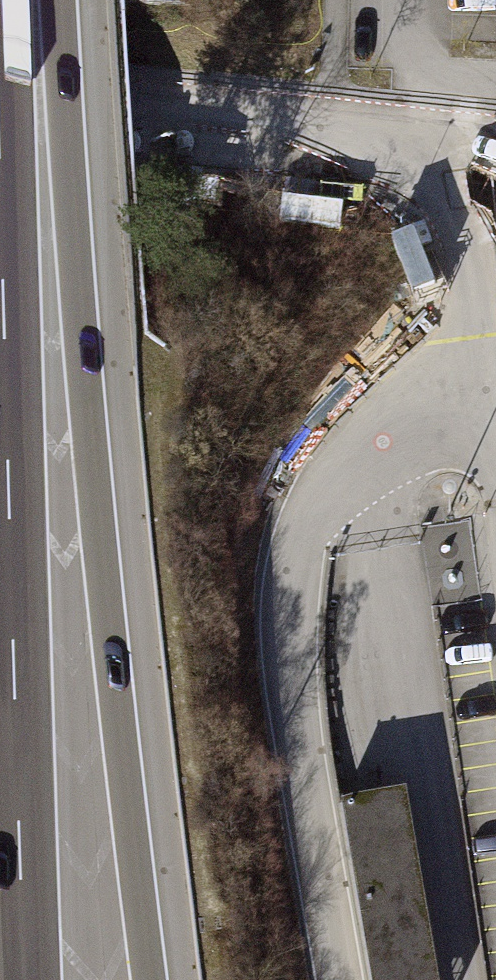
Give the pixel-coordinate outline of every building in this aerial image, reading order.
[(340,804),(369,979),(439,979),(407,793),(340,804)]
